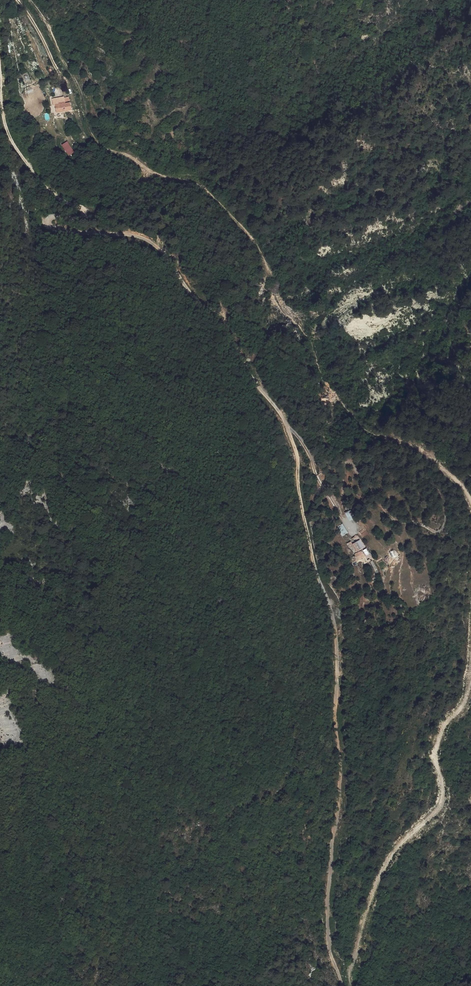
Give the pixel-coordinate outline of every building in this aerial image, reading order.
[(28,74),(22,76),(26,84),(31,82),(28,74)] [(68,156),(74,153),(67,141),(61,144),(68,156)] [(349,520),(355,518),(353,511),(347,513),(349,520)] [(338,527),(342,535),(348,532),(344,524),(338,527)] [(355,549),(356,553),(355,554),(357,559),(365,556),(357,543),(351,546),(352,547),(353,550),(355,549)]
